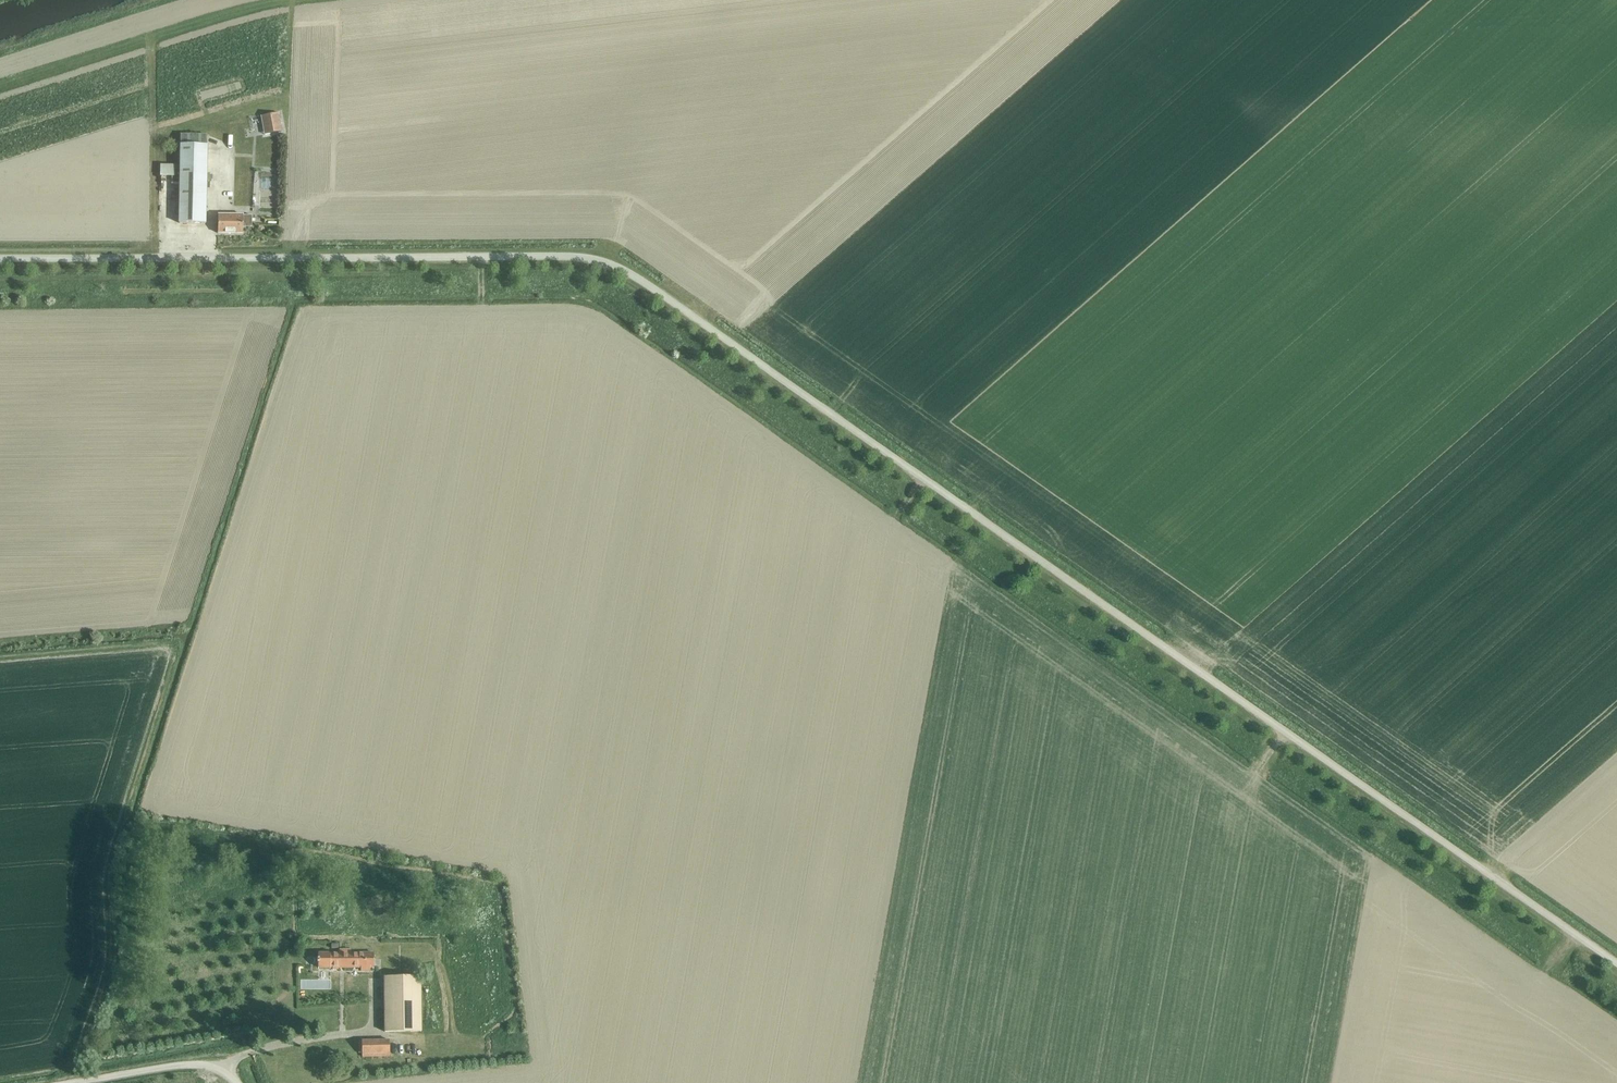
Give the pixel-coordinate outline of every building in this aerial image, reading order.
[(278,114),(268,115),(271,133),(281,131),(278,114)] [(179,223),(205,224),(206,135),(180,135),(179,223)] [(163,165),(163,177),(179,177),(179,165),(163,165)] [(251,227),(252,216),(243,215),(218,215),(217,233),(242,234),(242,227),(251,227)] [(1276,656),(1272,662),(1284,671),(1288,666),(1276,656)] [(339,952),(318,952),(318,967),(332,967),(332,969),(333,969),(333,968),(337,968),(337,969),(338,969),(338,967),(361,967),(361,970),(370,970),(370,967),(374,967),(374,952),(351,952),(351,948),(339,948),(339,952)] [(412,974),(420,974),(420,960),(411,961),(412,974)] [(384,1032),(421,1031),(420,976),(384,977),(384,1032)] [(362,1053),(389,1053),(389,1040),(361,1041),(362,1053)]
